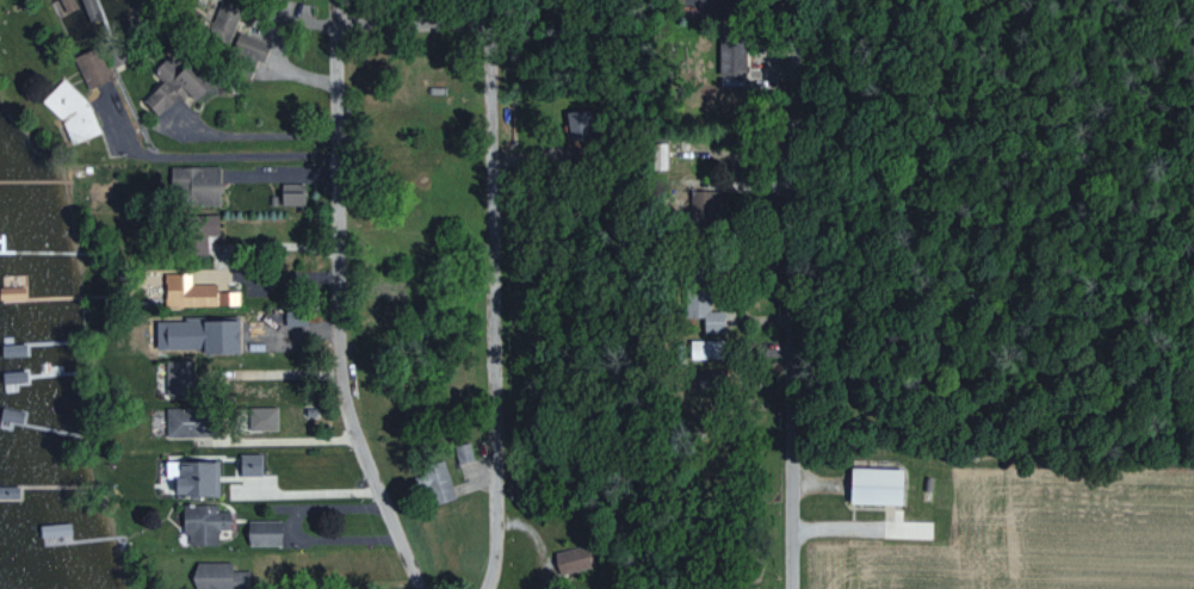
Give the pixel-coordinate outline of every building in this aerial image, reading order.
[(230,0),(218,0),(206,37),(226,44),(240,3),(230,0)] [(263,62),(269,42),(237,32),(229,61),(243,65),(240,74),(250,77),(255,60),(263,62)] [(73,57),(86,89),(110,79),(96,47),(73,57)] [(142,101),(157,116),(177,95),(180,98),(186,92),(193,99),(208,84),(185,62),(180,68),(167,56),(151,72),(161,81),(142,101)] [(100,132),(88,102),(62,78),(40,101),(61,121),(70,144),(100,132)] [(589,110),(568,111),(570,141),(590,140),(589,110)] [(652,169),(667,169),(667,142),(651,143),(652,169)] [(170,167),(171,205),(219,203),(218,165),(170,167)] [(303,183),(280,182),(279,205),(303,205),(303,183)] [(689,215),(716,216),(717,191),(690,190),(689,215)] [(205,236),(217,235),(216,214),(186,215),(188,253),(206,252),(205,236)] [(164,306),(238,305),(238,291),(216,291),(215,284),(190,285),(190,273),(164,273),(164,306)] [(0,298),(23,299),(23,288),(0,287),(0,298)] [(686,317),(704,317),(704,333),(723,333),(723,311),(709,311),(709,293),(685,293),(686,317)] [(155,353),(237,352),(236,318),(155,318),(155,353)] [(690,359),(721,359),(721,340),(689,340),(690,359)] [(276,407),(247,407),(248,430),(276,430),(276,407)] [(165,436),(202,436),(203,409),(165,409),(165,436)] [(240,476),(261,475),(261,454),(239,454),(240,476)] [(218,495),(217,461),(167,462),(168,471),(173,471),(173,496),(218,495)] [(416,490),(429,487),(433,504),(454,499),(445,462),(412,470),(416,490)] [(849,504),(900,505),(901,468),(850,467),(849,504)] [(216,505),(182,504),(182,535),(187,535),(187,545),(216,546),(216,529),(229,529),(229,511),(216,511),(216,505)] [(246,545),(280,546),(280,521),(247,520),(246,545)] [(557,573),(592,569),(590,546),(554,550),(557,573)] [(193,562),(192,588),(248,588),(249,571),(230,571),(230,562),(193,562)]
